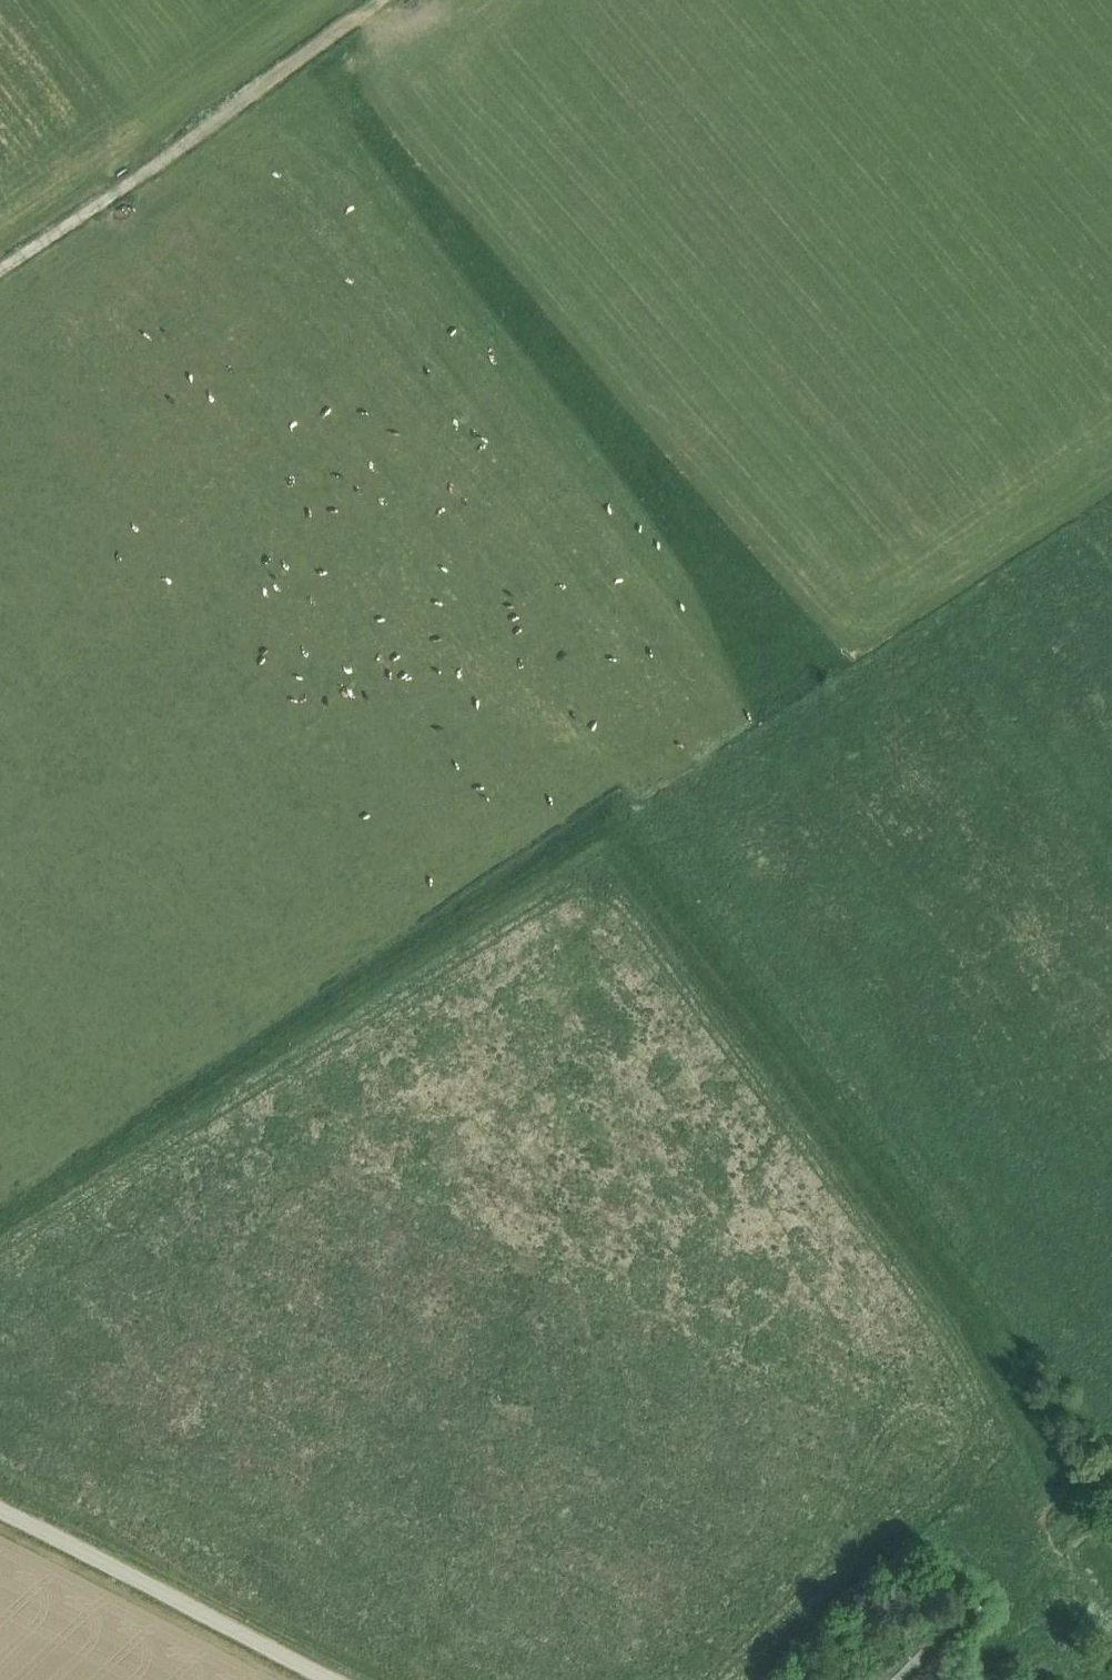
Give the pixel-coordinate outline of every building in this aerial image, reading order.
[(815,1673),(805,1663),(787,1679),(808,1679),(815,1673)] [(1023,1671),(1015,1679),(1033,1679),(1023,1671)]
